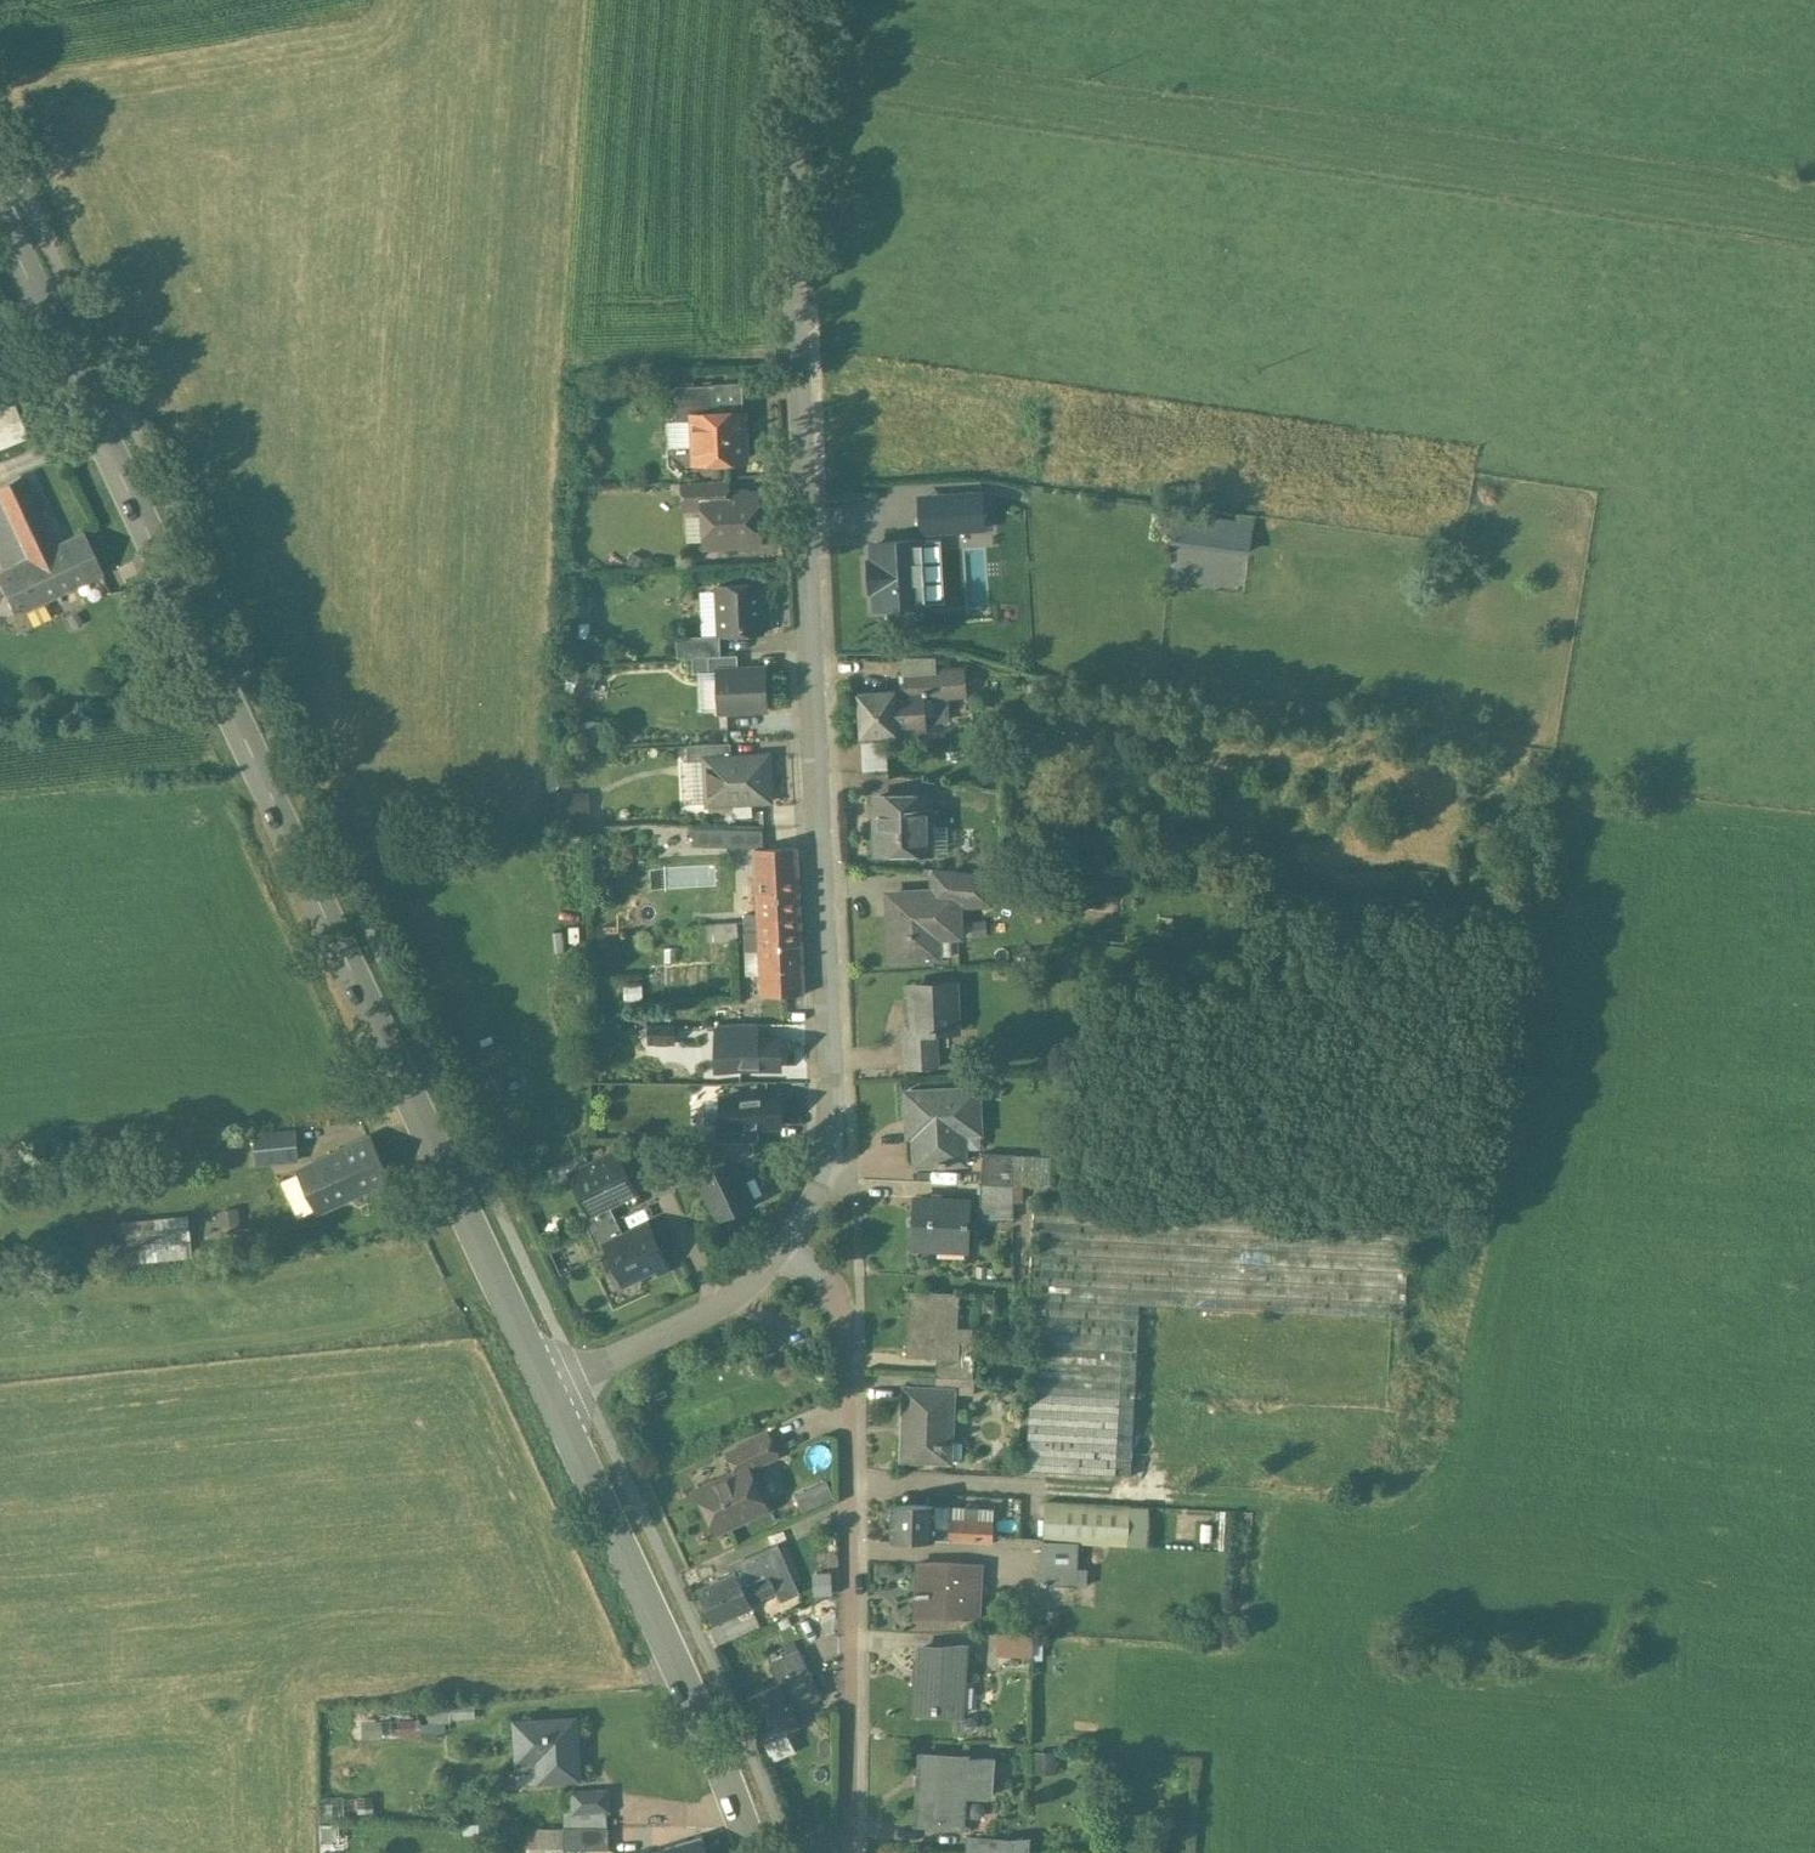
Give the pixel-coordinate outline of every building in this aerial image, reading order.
[(0,391),(0,446),(30,433),(10,386),(0,391)] [(714,386),(677,388),(677,408),(685,407),(685,418),(693,418),(693,416),(716,415),(714,386)] [(716,415),(693,416),(693,418),(695,454),(703,461),(745,459),(743,427),(739,428),(729,419),(729,415),(716,415)] [(882,416),(859,417),(860,431),(883,430),(882,416)] [(20,473),(0,483),(0,505),(25,558),(54,544),(20,473)] [(727,480),(683,482),(685,509),(705,508),(705,498),(728,497),(727,480)] [(925,532),(992,529),(990,488),(923,491),(925,532)] [(728,497),(705,498),(705,508),(707,544),(738,543),(744,548),(753,548),(758,542),(756,496),(728,497)] [(0,505),(0,568),(1,570),(25,558),(0,505)] [(1213,521),(1167,514),(1164,537),(1210,543),(1213,521)] [(102,572),(82,531),(54,544),(74,586),(102,572)] [(922,541),(874,544),(875,561),(871,562),(873,590),(876,590),(878,607),(926,604),(922,541)] [(54,544),(25,558),(45,599),(74,586),(54,544)] [(1,570),(0,570),(0,589),(12,615),(45,599),(25,558),(1,570)] [(760,584),(717,586),(719,635),(720,636),(763,634),(760,584)] [(719,635),(676,637),(677,658),(709,657),(721,656),(720,636),(719,635)] [(721,656),(709,657),(709,672),(718,672),(718,670),(738,669),(738,655),(721,656)] [(932,657),(902,657),(903,674),(905,673),(933,671),(932,657)] [(738,669),(718,670),(718,672),(720,712),(766,710),(764,668),(738,669)] [(933,671),(905,673),(906,690),(906,691),(924,689),(924,693),(927,693),(927,690),(938,689),(938,673),(938,671),(933,671)] [(958,671),(938,673),(938,689),(938,697),(944,697),(966,695),(964,675),(959,675),(958,671)] [(906,690),(858,693),(861,737),(927,733),(926,719),(925,715),(945,714),(944,697),(938,697),(938,689),(927,690),(927,693),(924,693),(924,689),(906,691),(906,690)] [(864,740),(864,768),(888,768),(888,740),(864,740)] [(731,743),(687,745),(688,761),(706,760),(706,759),(731,757),(731,743)] [(731,757),(706,759),(706,760),(708,804),(771,801),(768,756),(731,757)] [(926,796),(877,796),(878,853),(927,852),(926,796)] [(766,829),(742,829),(742,842),(766,842),(766,829)] [(725,848),(696,849),(697,866),(726,865),(725,848)] [(796,848),(755,849),(758,901),(778,900),(777,876),(797,875),(796,848)] [(990,874),(938,869),(939,892),(956,891),(957,901),(973,900),(973,905),(992,904),(990,874)] [(797,875),(777,876),(778,900),(758,901),(742,902),(744,924),(759,924),(800,922),(797,875)] [(939,892),(890,894),(893,956),(936,954),(936,934),(958,933),(957,901),(956,891),(939,892)] [(800,922),(759,924),(763,997),(803,995),(800,922)] [(738,923),(701,924),(702,943),(739,942),(738,923)] [(954,983),(913,986),(915,1031),(922,1031),(922,1049),(929,1048),(929,1031),(955,1030),(954,983)] [(674,1023),(652,1022),(652,1039),(674,1040),(674,1023)] [(757,1024),(718,1023),(717,1039),(725,1039),(725,1038),(757,1038),(757,1024)] [(781,1039),(762,1038),(757,1038),(725,1038),(725,1039),(724,1066),(780,1067),(781,1039)] [(651,1052),(678,1053),(678,1042),(651,1042),(651,1052)] [(922,1049),(903,1050),(904,1069),(938,1067),(937,1048),(922,1049)] [(976,1090),(908,1093),(910,1120),(916,1120),(918,1163),(940,1162),(940,1165),(947,1165),(947,1164),(963,1163),(961,1119),(978,1118),(976,1090)] [(780,1097),(724,1096),(723,1123),(723,1124),(760,1125),(779,1125),(780,1097)] [(760,1125),(723,1124),(723,1123),(716,1123),(716,1139),(755,1139),(760,1139),(760,1125)] [(317,1206),(384,1175),(361,1127),(295,1158),(317,1206)] [(716,1139),(711,1139),(712,1169),(735,1158),(736,1160),(756,1150),(755,1139),(716,1139)] [(618,1152),(575,1172),(591,1206),(592,1208),(609,1199),(634,1187),(618,1152)] [(1014,1155),(984,1152),(982,1184),(1012,1185),(1014,1155)] [(712,1169),(699,1175),(718,1216),(754,1199),(736,1160),(735,1158),(712,1169)] [(1019,1484),(1127,1489),(1235,1494),(1378,1500),(1392,1205),(1080,1186),(1029,1183),(1019,1484)] [(1012,1185),(982,1184),(980,1202),(1012,1204),(1012,1185)] [(969,1201),(916,1198),(914,1247),(940,1248),(941,1240),(965,1242),(964,1249),(967,1250),(969,1201)] [(609,1199),(592,1208),(591,1206),(582,1211),(591,1229),(618,1217),(609,1199)] [(1012,1204),(980,1202),(980,1209),(986,1218),(1013,1219),(1012,1204)] [(120,1239),(201,1233),(199,1206),(118,1213),(120,1239)] [(618,1217),(591,1229),(600,1248),(608,1243),(626,1234),(618,1217)] [(626,1234),(608,1243),(625,1278),(666,1258),(650,1223),(626,1234)] [(952,1295),(911,1293),(909,1354),(940,1356),(949,1356),(949,1355),(952,1295)] [(957,1355),(949,1355),(949,1356),(940,1356),(939,1376),(970,1378),(972,1346),(957,1345),(957,1355)] [(970,1378),(939,1376),(938,1390),(949,1390),(949,1393),(974,1394),(974,1378),(970,1378)] [(938,1390),(904,1389),(902,1458),(947,1459),(948,1457),(942,1457),(942,1440),(948,1440),(949,1393),(949,1390),(938,1390)] [(769,1431),(729,1450),(738,1469),(748,1465),(749,1466),(778,1452),(769,1431)] [(738,1469),(700,1487),(718,1527),(766,1505),(749,1466),(748,1465),(738,1469)] [(805,1505),(836,1494),(830,1478),(800,1489),(805,1505)] [(1130,1505),(1045,1500),(1043,1539),(1079,1541),(1127,1543),(1130,1505)] [(934,1504),(891,1503),(891,1536),(934,1539),(934,1527),(934,1504)] [(994,1520),(950,1518),(950,1528),(950,1540),(993,1542),(994,1520)] [(950,1528),(934,1527),(934,1539),(950,1540),(950,1528)] [(1079,1541),(1043,1539),(1041,1582),(1087,1585),(1088,1567),(1077,1566),(1079,1541)] [(777,1543),(733,1563),(736,1570),(699,1586),(715,1620),(753,1603),(751,1600),(778,1588),(774,1579),(790,1572),(777,1543)] [(985,1565),(920,1562),(917,1615),(982,1618),(985,1565)] [(831,1571),(818,1572),(819,1591),(832,1590),(831,1571)] [(1006,1610),(990,1610),(989,1633),(997,1633),(1005,1634),(1006,1610)] [(1005,1634),(997,1633),(996,1654),(1032,1656),(1033,1635),(1005,1634)] [(966,1646),(922,1643),(922,1645),(925,1645),(923,1678),(919,1677),(917,1707),(962,1710),(966,1646)] [(796,1655),(774,1665),(781,1681),(803,1671),(796,1655)] [(803,1671),(781,1681),(790,1699),(812,1688),(803,1671)] [(781,1681),(750,1696),(760,1718),(755,1720),(764,1738),(800,1721),(790,1699),(781,1681)] [(431,1704),(430,1716),(452,1716),(452,1705),(431,1704)] [(576,1715),(517,1719),(519,1767),(540,1766),(541,1777),(579,1775),(576,1715)] [(971,1752),(919,1749),(914,1823),(963,1826),(965,1795),(991,1796),(993,1763),(970,1761),(971,1752)] [(607,1788),(575,1790),(575,1804),(576,1807),(608,1806),(607,1788)] [(575,1804),(565,1804),(565,1825),(609,1825),(608,1806),(576,1807),(575,1804)] [(609,1825),(565,1825),(565,1845),(609,1846),(609,1825)] [(969,1833),(968,1850),(996,1852),(1030,1852),(1030,1838),(969,1833)] [(641,1852),(708,1852),(702,1835),(641,1852)]
